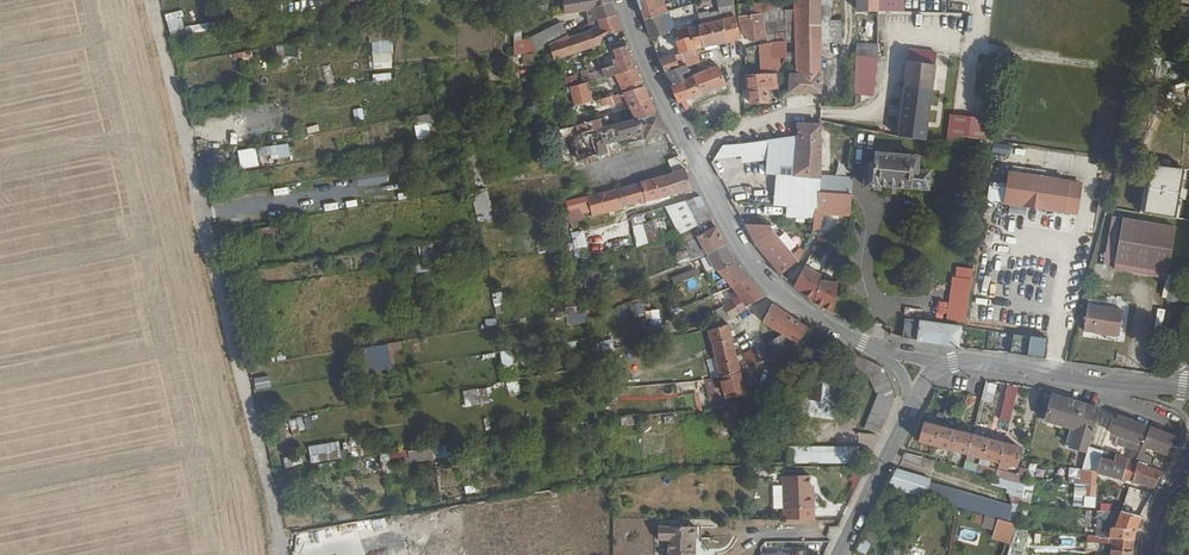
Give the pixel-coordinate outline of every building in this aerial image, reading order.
[(565,13),(587,10),(588,17),(596,15),(597,21),(616,16),(612,4),(612,5),(611,0),(564,0),(565,13)] [(638,4),(640,10),(654,6),(652,0),(637,0),(638,4)] [(795,12),(786,13),(786,20),(795,20),(795,57),(786,57),(786,59),(787,68),(796,67),(796,76),(791,76),(791,94),(821,94),(822,94),(823,50),(831,50),(830,42),(841,43),(842,21),(831,21),(831,0),(795,0),(795,12)] [(859,11),(880,11),(880,0),(859,0),(859,11)] [(880,11),(904,12),(905,0),(880,0),(880,11)] [(720,4),(722,13),(722,15),(736,12),(735,1),(720,4)] [(1179,5),(1178,13),(1188,15),(1188,7),(1179,5)] [(655,11),(654,6),(640,10),(644,20),(657,16),(656,14),(655,11)] [(167,32),(183,29),(181,10),(165,12),(167,32)] [(722,15),(724,21),(737,18),(736,12),(722,15)] [(644,20),(652,38),(668,35),(661,20),(664,19),(661,13),(656,14),(657,16),(644,20)] [(701,26),(706,48),(728,42),(724,21),(722,15),(722,13),(710,16),(712,24),(701,26)] [(588,17),(589,25),(597,21),(596,15),(588,17)] [(741,18),(746,39),(750,43),(766,38),(766,15),(741,18)] [(559,42),(565,57),(594,48),(598,46),(596,39),(603,37),(603,38),(622,31),(616,16),(597,21),(600,27),(593,30),(593,32),(570,41),(568,36),(567,37),(559,42)] [(661,20),(668,35),(670,34),(670,33),(673,32),(666,18),(664,19),(661,20)] [(724,21),(728,42),(741,39),(737,18),(724,21)] [(181,34),(209,29),(208,23),(180,27),(181,34)] [(561,25),(526,43),(519,44),(514,45),(515,57),(533,55),(534,55),(559,42),(567,37),(561,25)] [(677,39),(682,54),(677,55),(676,51),(658,56),(667,73),(688,66),(699,63),(696,51),(706,48),(701,26),(689,29),(690,35),(677,39)] [(391,41),(371,40),(371,68),(391,68),(391,41)] [(774,43),(774,59),(778,59),(786,59),(786,57),(786,42),(774,43)] [(280,68),(287,67),(282,44),(275,46),(280,68)] [(594,48),(596,57),(608,53),(606,44),(598,46),(594,48)] [(860,45),(859,57),(880,60),(880,46),(860,45)] [(613,51),(617,65),(603,69),(605,78),(615,75),(634,70),(627,47),(613,51)] [(909,58),(898,138),(925,143),(930,113),(939,54),(912,50),(911,58),(909,58)] [(859,57),(858,84),(877,85),(880,60),(859,57)] [(762,59),(762,68),(778,68),(778,59),(774,59),(762,59)] [(667,73),(673,85),(683,80),(682,75),(690,72),(688,66),(667,73)] [(693,76),(702,95),(727,86),(719,66),(693,76)] [(615,75),(622,90),(627,88),(629,92),(643,88),(634,70),(615,75)] [(371,74),(372,82),(391,81),(390,72),(371,74)] [(747,77),(749,91),(767,89),(765,75),(747,77)] [(765,75),(767,89),(768,91),(778,88),(776,75),(765,75)] [(683,80),(691,99),(702,95),(693,76),(683,80)] [(670,86),(677,104),(681,103),(685,111),(689,109),(686,101),(691,99),(683,80),(673,85),(670,86)] [(570,87),(575,107),(591,102),(586,83),(570,87)] [(610,97),(613,105),(626,101),(629,109),(650,101),(643,88),(629,92),(610,97)] [(749,91),(751,104),(769,103),(768,91),(767,89),(749,91)] [(275,111),(298,104),(296,97),(273,104),(275,111)] [(629,109),(612,113),(610,114),(612,118),(632,114),(635,120),(657,114),(650,101),(629,109)] [(354,121),(364,120),(362,107),(352,109),(354,121)] [(611,109),(593,114),(594,118),(610,114),(612,113),(611,109)] [(412,116),(416,135),(434,132),(431,113),(412,116)] [(930,113),(925,143),(940,145),(957,137),(964,138),(967,117),(930,113)] [(222,126),(224,134),(268,122),(266,114),(222,126)] [(569,128),(578,161),(587,159),(606,153),(604,144),(625,139),(627,145),(666,134),(657,114),(635,120),(602,130),(599,121),(569,128)] [(798,137),(796,177),(819,178),(817,215),(848,217),(851,196),(829,194),(831,176),(819,175),(820,126),(798,124),(798,137)] [(558,141),(571,137),(569,128),(556,131),(558,141)] [(776,205),(814,209),(812,231),(816,231),(817,215),(819,178),(796,177),(798,137),(767,141),(767,153),(766,175),(779,176),(776,205)] [(737,144),(738,155),(767,153),(767,141),(737,144)] [(288,144),(258,146),(259,160),(289,159),(288,144)] [(722,146),(715,158),(738,155),(737,144),(722,146)] [(237,149),(239,168),(257,166),(255,147),(237,149)] [(867,166),(865,188),(879,189),(880,185),(909,189),(909,187),(929,189),(930,172),(918,171),(919,159),(900,157),(900,152),(892,151),(891,156),(877,154),(875,167),(867,166)] [(668,158),(670,169),(682,167),(680,156),(668,158)] [(384,170),(355,173),(356,185),(386,182),(384,170)] [(666,176),(672,195),(692,190),(684,170),(666,176)] [(1012,170),(1008,200),(1080,210),(1084,179),(1012,170)] [(1102,187),(1104,172),(1090,170),(1087,184),(1102,187)] [(640,182),(646,202),(672,195),(666,176),(657,178),(647,180),(640,182)] [(831,176),(829,194),(851,196),(853,178),(831,176)] [(325,187),(338,184),(337,178),(323,181),(325,187)] [(597,193),(563,202),(566,214),(590,208),(592,216),(646,202),(640,182),(597,193)] [(488,188),(472,190),(475,224),(492,222),(488,188)] [(375,202),(390,200),(390,193),(375,195),(375,202)] [(319,194),(301,195),(303,214),(321,212),(319,194)] [(698,211),(705,207),(700,197),(692,199),(698,211)] [(668,213),(679,235),(694,226),(695,228),(711,219),(705,207),(698,211),(692,199),(666,207),(668,213)] [(642,215),(630,216),(631,224),(643,222),(642,215)] [(1124,220),(1116,265),(1116,270),(1167,279),(1168,273),(1176,229),(1124,220)] [(634,245),(658,242),(655,221),(631,224),(634,245)] [(754,243),(779,273),(796,259),(766,224),(743,222),(754,243)] [(679,235),(688,251),(697,247),(694,241),(699,239),(698,237),(699,236),(695,228),(694,226),(679,235)] [(694,241),(697,247),(688,251),(681,254),(685,264),(691,261),(700,257),(708,254),(725,245),(716,227),(699,236),(698,237),(699,239),(694,241)] [(570,232),(574,248),(587,245),(582,229),(570,232)] [(431,244),(420,245),(420,256),(432,256),(431,244)] [(708,254),(716,270),(717,269),(735,263),(725,245),(708,254)] [(708,273),(716,270),(708,254),(700,257),(708,273)] [(412,264),(413,273),(428,270),(426,261),(412,264)] [(717,269),(724,280),(717,283),(720,293),(732,288),(733,290),(748,280),(735,263),(717,269)] [(819,277),(803,267),(793,285),(812,301),(831,311),(834,303),(837,284),(818,282),(819,277)] [(676,285),(700,276),(697,270),(674,280),(676,285)] [(951,276),(948,301),(929,299),(927,316),(965,321),(970,278),(951,276)] [(733,290),(736,297),(721,307),(730,320),(732,319),(748,309),(747,306),(763,298),(748,280),(733,290)] [(495,315),(503,313),(500,291),(491,293),(495,315)] [(763,323),(783,337),(797,344),(799,343),(807,330),(773,306),(763,323)] [(1086,314),(1084,331),(1118,336),(1122,311),(1088,306),(1087,306),(1086,314)] [(905,318),(901,339),(912,340),(927,343),(958,347),(961,326),(965,326),(963,322),(932,318),(930,322),(905,318)] [(709,331),(712,344),(732,337),(729,324),(709,331)] [(1013,333),(1010,355),(1044,360),(1048,338),(1013,333)] [(712,344),(715,356),(735,349),(732,337),(712,344)] [(765,346),(772,357),(773,357),(797,344),(783,337),(765,346)] [(367,372),(392,366),(386,343),(361,349),(367,372)] [(797,344),(773,357),(778,365),(803,351),(799,343),(797,344)] [(716,359),(721,378),(741,373),(739,364),(735,349),(715,356),(716,359)] [(500,351),(502,370),(512,368),(510,350),(500,351)] [(845,350),(838,364),(866,378),(873,364),(845,350)] [(741,358),(744,362),(739,364),(741,373),(743,372),(748,370),(760,363),(753,352),(741,358)] [(707,361),(711,378),(721,378),(716,359),(707,361)] [(810,380),(808,399),(801,398),(799,416),(848,422),(852,386),(835,385),(837,366),(829,365),(829,363),(812,361),(811,369),(803,369),(801,379),(810,380)] [(741,373),(746,395),(752,394),(747,376),(749,375),(748,370),(743,372),(741,373)] [(868,377),(874,392),(889,387),(883,371),(868,377)] [(707,379),(712,401),(726,397),(727,400),(746,395),(741,373),(721,378),(711,378),(707,379)] [(519,392),(516,381),(507,383),(509,394),(519,392)] [(986,381),(980,400),(991,403),(997,384),(986,381)] [(1000,383),(996,420),(1012,422),(1016,385),(1000,383)] [(462,405),(489,404),(489,387),(461,388),(462,405)] [(878,393),(863,430),(878,436),(893,399),(878,393)] [(681,398),(684,413),(701,412),(697,395),(681,398)] [(1048,422),(1077,433),(1072,448),(1090,453),(1091,448),(1103,412),(1056,397),(1048,422)] [(290,431),(304,427),(301,416),(287,420),(290,431)] [(1120,419),(1115,434),(1145,446),(1152,430),(1120,419)] [(923,424),(918,442),(935,446),(940,428),(923,424)] [(940,428),(935,446),(951,450),(956,432),(940,428)] [(1152,430),(1145,446),(1174,457),(1182,444),(1180,440),(1152,430)] [(956,432),(951,450),(967,455),(972,436),(956,432)] [(972,436),(967,455),(983,459),(988,440),(972,436)] [(310,462),(343,458),(340,440),(307,445),(310,462)] [(988,440),(983,459),(999,463),(1004,443),(988,440)] [(1004,443),(999,463),(1016,467),(1021,448),(1004,443)] [(787,448),(786,464),(856,464),(856,448),(787,448)] [(1090,453),(1084,470),(1098,472),(1102,459),(1115,463),(1117,457),(1091,448),(1090,453)] [(862,450),(858,460),(867,464),(871,454),(862,450)] [(932,470),(935,461),(904,452),(901,461),(932,470)] [(302,463),(299,453),(282,458),(284,468),(302,463)] [(1141,455),(1137,464),(1138,464),(1153,469),(1156,460),(1141,455)] [(1102,459),(1098,472),(1098,478),(1104,480),(1106,475),(1123,479),(1127,461),(1117,457),(1115,463),(1102,459)] [(965,461),(964,468),(975,471),(977,465),(965,461)] [(1127,461),(1123,479),(1133,482),(1138,464),(1137,464),(1127,461)] [(1138,464),(1133,482),(1155,489),(1164,473),(1153,469),(1138,464)] [(987,467),(985,474),(996,477),(998,470),(987,467)] [(1064,481),(1079,482),(1079,468),(1065,468),(1064,481)] [(865,469),(854,469),(847,483),(857,487),(865,469)] [(897,469),(887,487),(921,496),(924,497),(929,482),(929,479),(897,469)] [(998,470),(996,477),(1018,483),(1020,475),(998,470)] [(781,474),(781,507),(810,507),(811,492),(807,492),(807,474),(781,474)] [(929,482),(924,497),(956,506),(998,518),(1010,522),(1014,505),(929,482)] [(465,494),(476,492),(475,483),(464,484),(465,494)] [(1018,483),(1014,505),(1010,522),(1019,524),(1021,506),(1024,484),(1018,483)] [(1077,484),(1076,502),(1085,503),(1086,497),(1087,485),(1077,484)] [(1087,485),(1086,497),(1096,498),(1097,486),(1087,485)] [(1085,503),(1085,507),(1095,507),(1096,498),(1086,497),(1085,503)] [(1124,513),(1119,529),(1136,531),(1137,527),(1140,520),(1141,518),(1124,513)] [(991,528),(994,518),(984,516),(982,525),(991,528)] [(641,552),(650,552),(650,554),(669,554),(669,552),(667,552),(666,539),(671,539),(671,526),(631,526),(631,540),(641,540),(641,552)] [(1111,538),(1108,538),(1104,554),(1111,554),(1115,539),(1134,540),(1136,531),(1119,529),(1113,528),(1111,538)] [(855,550),(864,554),(872,541),(862,536),(855,550)] [(1051,536),(1050,542),(1067,545),(1068,539),(1051,536)] [(1111,554),(1132,554),(1133,550),(1134,540),(1115,539),(1111,554)]
